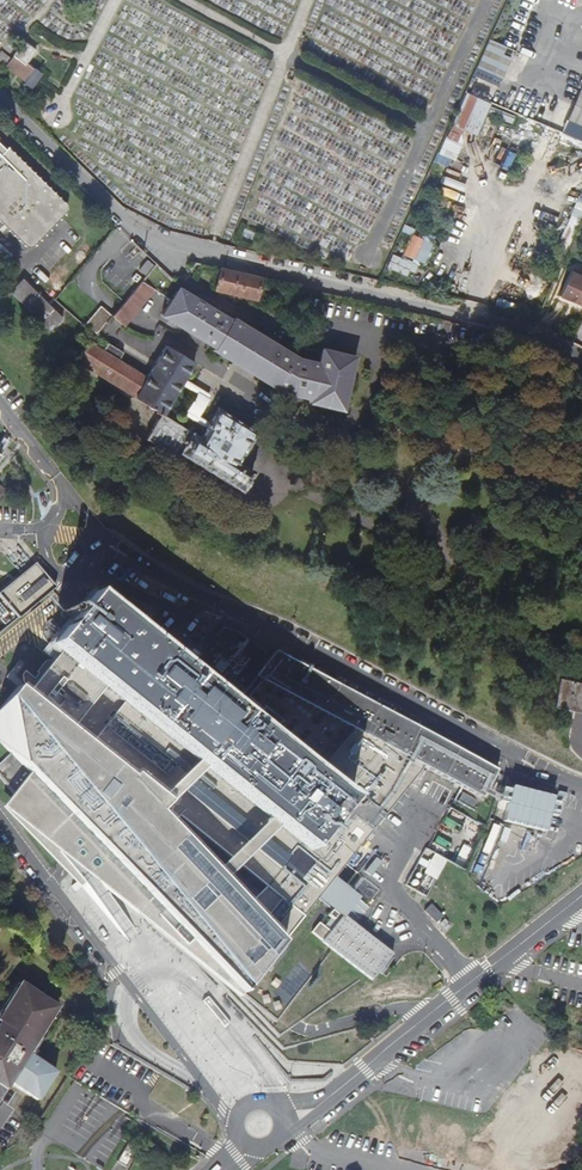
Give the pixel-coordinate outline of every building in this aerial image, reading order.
[(490,38),(477,68),(503,79),(512,59),(504,55),(507,46),(490,38)] [(23,43),(5,67),(30,88),(40,76),(34,71),(32,73),(25,65),(35,52),(23,43)] [(568,118),(581,124),(581,85),(568,118)] [(492,104),(466,93),(434,162),(448,169),(459,145),(458,144),(464,131),(477,136),(492,104)] [(491,108),(488,116),(512,124),(515,117),(491,108)] [(544,140),(536,157),(543,160),(550,143),(544,140)] [(24,243),(27,244),(29,244),(30,244),(62,212),(63,210),(63,208),(62,206),(0,143),(0,219),(24,243)] [(509,169),(513,154),(506,152),(502,167),(509,169)] [(565,248),(567,248),(581,213),(573,210),(566,228),(563,226),(555,244),(546,240),(544,245),(556,250),(548,270),(554,273),(565,248)] [(405,225),(402,233),(412,237),(413,236),(416,230),(405,225)] [(415,261),(424,241),(413,236),(412,237),(404,256),(415,261)] [(424,241),(415,261),(424,265),(433,245),(424,241)] [(388,269),(407,277),(410,272),(415,275),(419,267),(393,256),(388,269)] [(143,275),(152,266),(146,260),(137,269),(143,275)] [(260,299),(265,277),(225,267),(220,290),(260,299)] [(571,272),(565,287),(581,295),(581,277),(571,272)] [(87,283),(77,273),(62,290),(72,299),(87,283)] [(126,325),(156,288),(143,279),(113,315),(126,325)] [(22,281),(9,294),(47,334),(61,321),(22,281)] [(565,287),(561,296),(581,306),(581,295),(565,287)] [(257,330),(234,316),(232,317),(229,317),(212,308),(178,288),(163,313),(238,359),(239,356),(266,373),(277,352),(253,338),(257,330)] [(561,296),(558,302),(581,312),(581,306),(561,296)] [(499,299),(496,307),(505,309),(514,311),(515,305),(507,302),(499,299)] [(103,326),(114,312),(107,306),(96,319),(103,326)] [(232,317),(213,306),(212,308),(229,317),(232,317)] [(281,343),(257,330),(253,338),(277,352),(281,343)] [(143,385),(133,379),(137,374),(117,361),(122,353),(107,343),(101,351),(89,342),(76,358),(135,397),(135,399),(161,415),(163,416),(181,387),(185,381),(195,365),(168,347),(146,380),(143,385)] [(351,392),(356,370),(356,369),(324,362),(307,358),(302,361),(300,361),(297,359),(297,356),(298,354),(281,343),(277,352),(266,373),(265,375),(281,385),(293,392),(315,397),(318,384),(351,392)] [(356,369),(359,356),(327,349),(324,362),(356,369)] [(266,373),(239,356),(238,359),(263,374),(265,375),(266,373)] [(146,380),(137,374),(133,379),(143,385),(146,380)] [(281,385),(265,375),(264,378),(279,387),(281,385)] [(207,395),(185,381),(181,387),(196,397),(188,411),(190,412),(187,417),(204,428),(207,424),(197,418),(207,402),(205,401),(207,395)] [(347,410),(351,392),(318,384),(315,397),(314,402),(347,410)] [(258,433),(217,408),(207,424),(204,428),(203,430),(204,432),(199,439),(163,416),(161,415),(145,440),(178,461),(181,456),(242,493),(253,474),(239,464),(258,433)] [(0,595),(0,635),(27,613),(53,592),(32,569),(0,595)] [(24,673),(21,677),(22,685),(30,692),(27,695),(18,687),(0,709),(0,741),(11,753),(0,764),(0,774),(14,794),(3,808),(81,889),(93,881),(238,997),(305,915),(319,897),(333,909),(328,915),(335,921),(340,915),(342,916),(344,918),(346,916),(360,898),(335,878),(361,842),(410,783),(425,765),(483,796),(498,767),(405,718),(276,649),(264,661),(231,701),(195,673),(165,648),(118,611),(116,614),(97,599),(54,651),(59,656),(54,662),(53,661),(51,663),(46,664),(36,675),(37,677),(33,681),(24,673)] [(165,648),(195,673),(201,666),(171,642),(165,648)] [(581,710),(581,681),(561,676),(555,703),(581,710)] [(458,801),(475,811),(480,802),(464,792),(458,801)] [(387,864),(396,855),(381,841),(372,851),(387,864)] [(463,868),(473,849),(463,844),(454,864),(463,868)] [(428,896),(445,858),(422,848),(406,887),(428,896)] [(424,912),(435,924),(442,918),(431,906),(424,912)] [(319,924),(311,933),(372,982),(391,956),(346,916),(344,918),(342,916),(330,932),(319,924)] [(47,1022),(10,998),(0,1013),(0,1095),(47,1022)] [(36,1100),(54,1072),(27,1054),(9,1083),(36,1100)]
